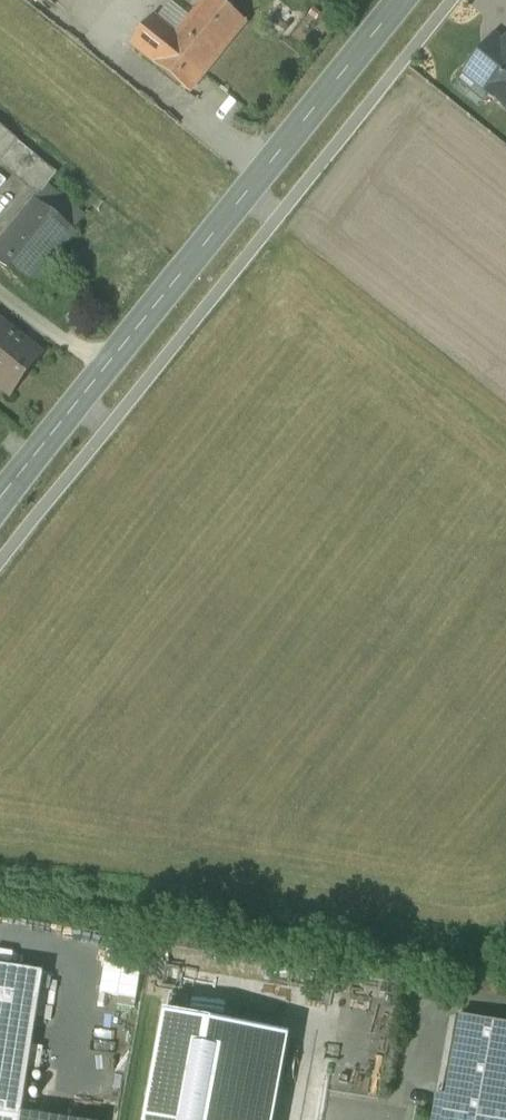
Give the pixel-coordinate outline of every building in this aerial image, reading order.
[(178,36),(154,17),(133,43),(157,63),(156,64),(190,92),(204,75),(205,75),(248,23),(219,0),(207,0),(178,36)] [(504,45),(496,37),(467,72),(491,92),(490,93),(505,106),(505,43),(504,45)] [(17,140),(0,126),(0,160),(17,140)] [(17,140),(0,160),(0,164),(40,196),(58,174),(17,140)] [(36,199),(0,244),(0,265),(30,289),(76,232),(36,199)] [(0,322),(0,383),(13,394),(16,391),(12,388),(37,357),(41,359),(43,356),(0,322)] [(105,993),(142,1000),(151,945),(115,938),(105,993)] [(21,1114),(45,972),(0,965),(0,1119),(57,1119),(21,1114)] [(462,1015),(447,1098),(440,1096),(436,1119),(437,1119),(505,1119),(505,1024),(462,1015)] [(147,1119),(272,1119),(287,1041),(166,1017),(147,1119)]
